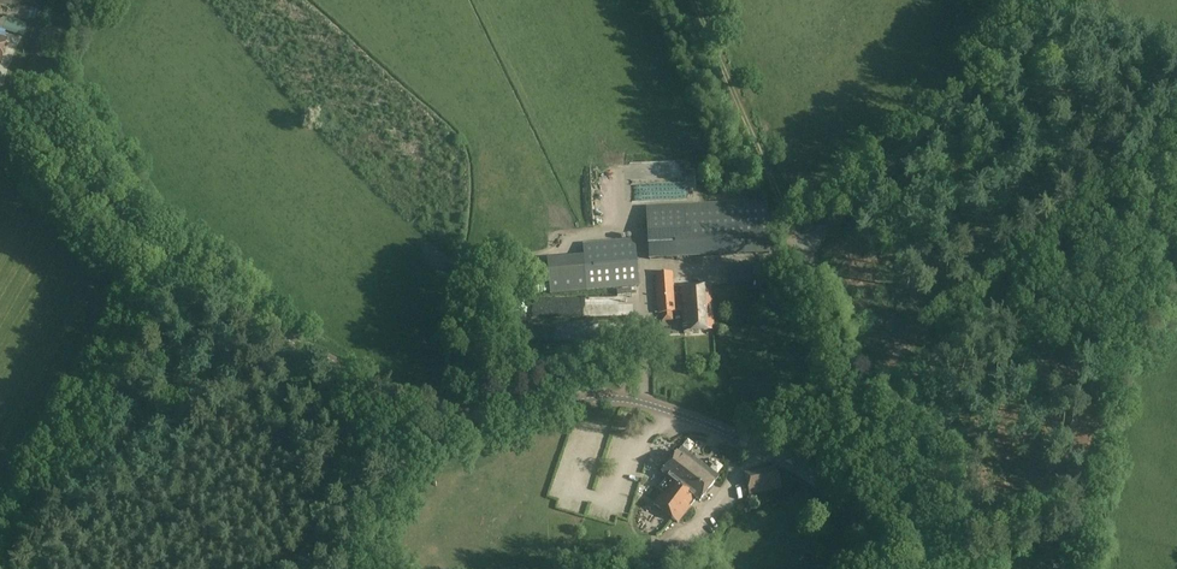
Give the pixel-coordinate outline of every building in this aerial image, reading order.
[(7,17),(3,29),(23,35),(27,23),(7,17)] [(608,182),(594,182),(592,209),(601,209),(601,200),(607,200),(608,182)] [(708,206),(647,209),(650,259),(687,257),(687,258),(769,253),(766,203),(708,206)] [(633,240),(583,245),(584,253),(547,256),(550,294),(638,286),(634,244),(633,240)] [(675,310),(674,289),(672,272),(654,274),(657,314),(675,313),(675,310)] [(680,288),(682,311),(683,332),(713,330),(710,286),(680,288)] [(682,311),(680,288),(674,289),(675,310),(682,311)] [(676,452),(661,472),(667,476),(671,479),(696,499),(699,501),(714,481),(719,477),(681,448),(677,453),(676,452)] [(776,467),(744,474),(749,496),(781,488),(776,467)] [(661,491),(652,503),(677,523),(696,499),(671,479),(667,476),(658,488),(661,491)] [(627,497),(630,485),(623,483),(620,495),(627,497)]
